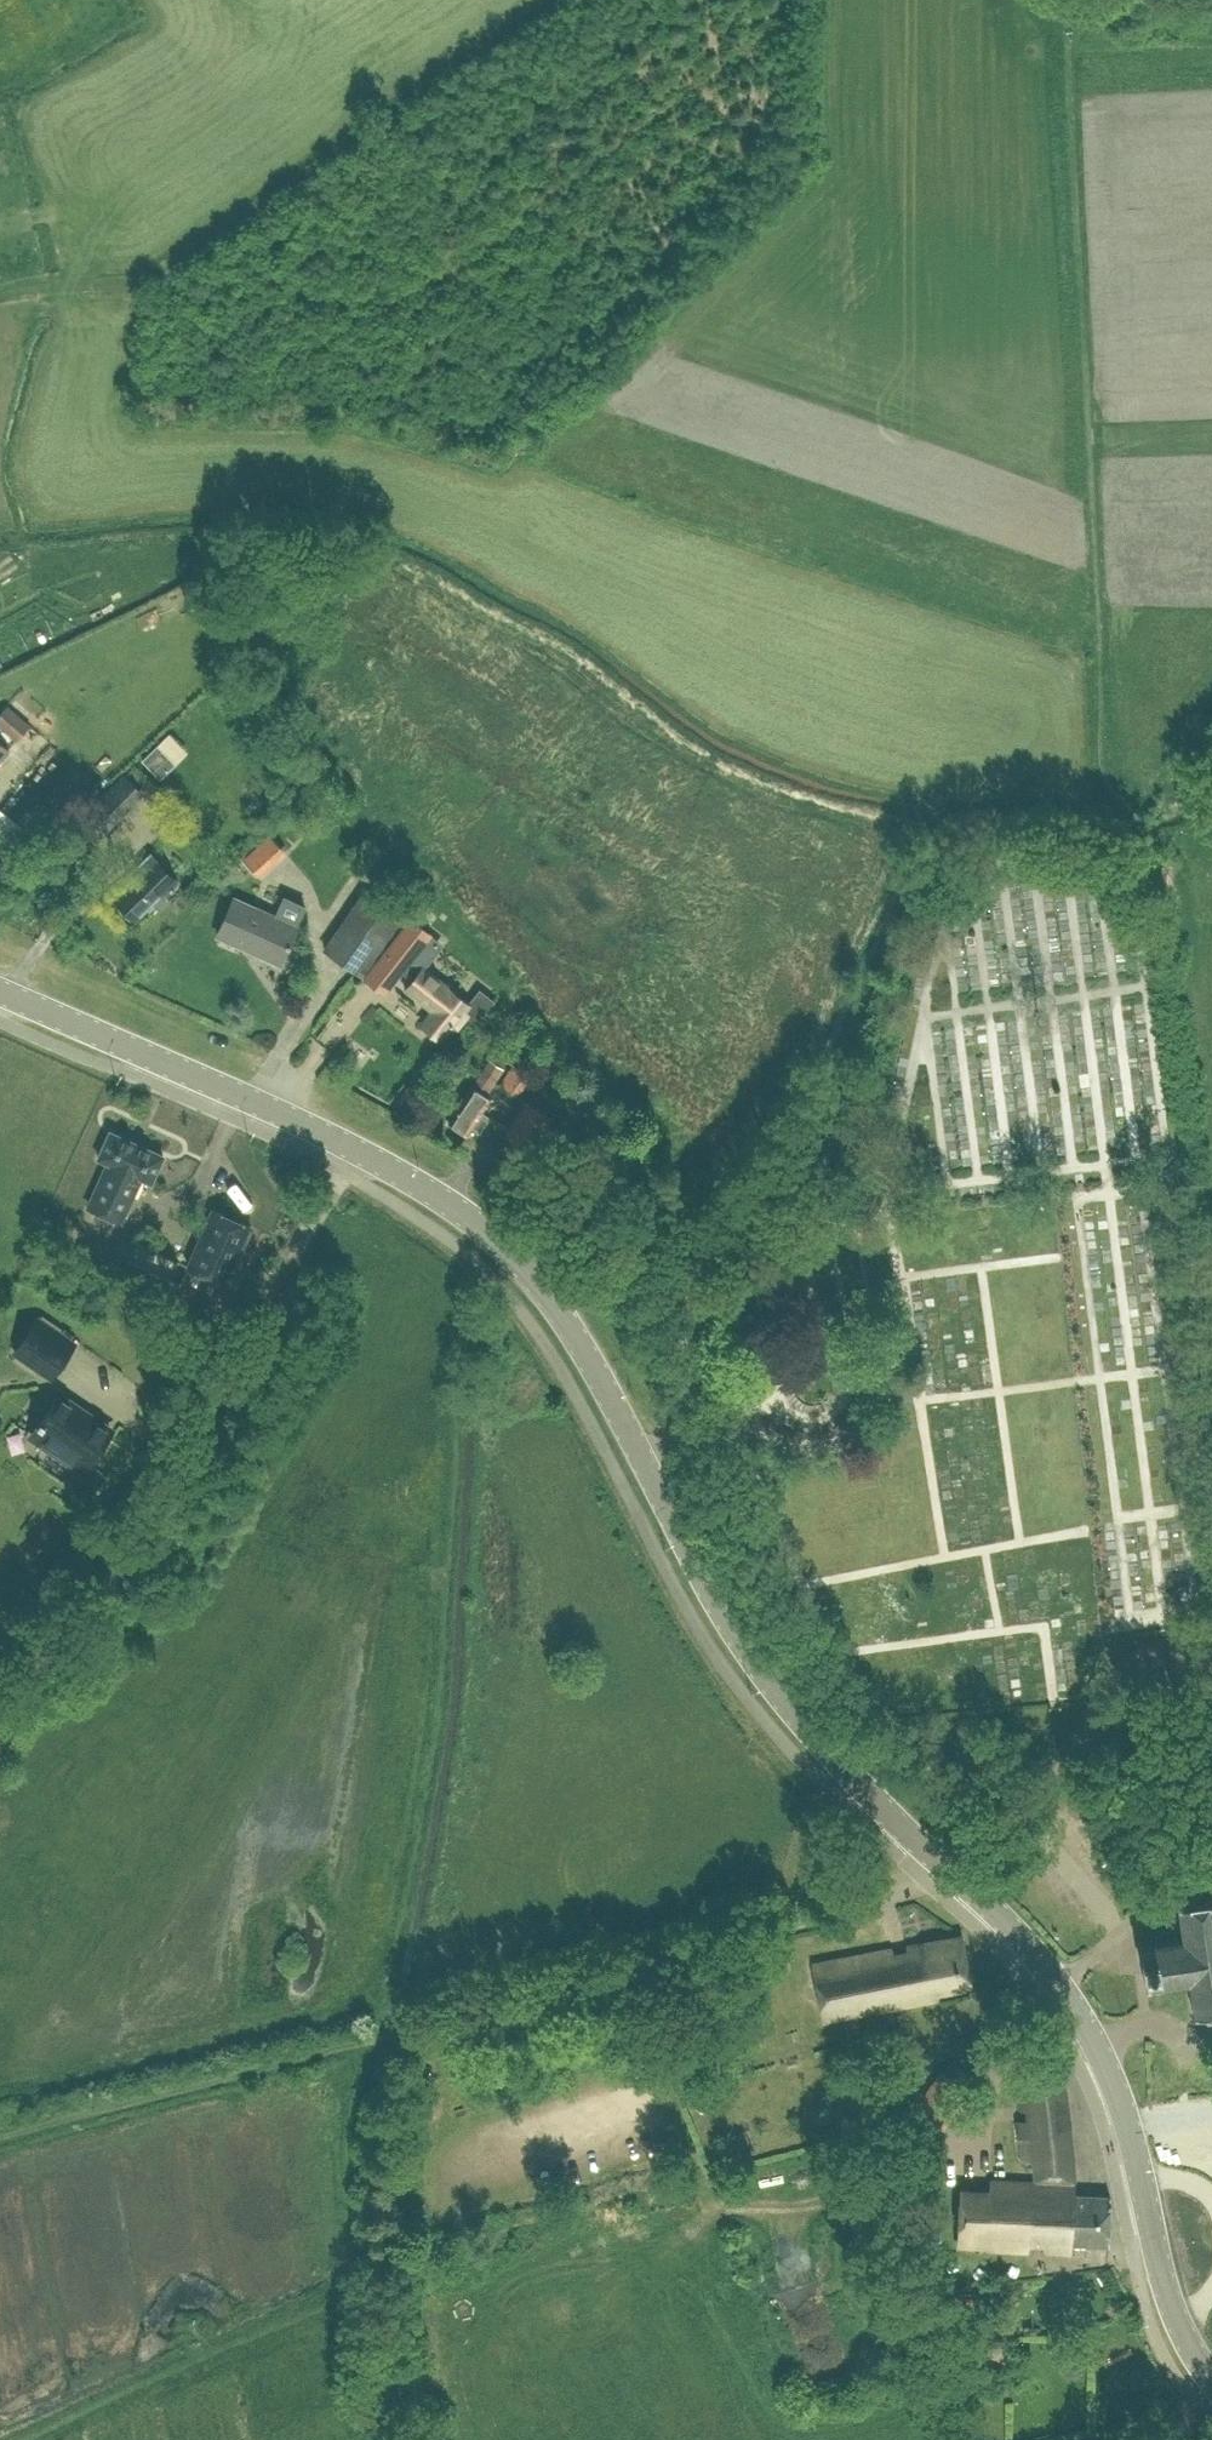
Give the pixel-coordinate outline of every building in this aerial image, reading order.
[(0,710),(0,724),(17,739),(29,725),(5,704),(0,710)] [(8,746),(0,739),(0,755),(8,746)] [(174,763),(156,744),(142,758),(160,776),(174,763)] [(102,826),(113,815),(98,799),(86,811),(102,826)] [(258,879),(283,856),(274,846),(250,869),(258,879)] [(157,907),(168,896),(165,893),(170,888),(171,889),(173,887),(172,886),(177,881),(155,859),(148,852),(135,865),(140,869),(112,896),(134,918),(151,901),(157,907)] [(361,891),(322,946),(361,973),(399,917),(361,891)] [(296,924),(294,923),(234,896),(217,935),(279,962),(296,924)] [(411,980),(404,988),(432,1010),(420,1025),(425,1029),(423,1031),(431,1037),(433,1035),(437,1039),(450,1024),(453,1027),(464,1013),(461,1010),(466,1003),(422,969),(425,965),(412,955),(429,934),(410,919),(363,978),(382,993),(399,971),(411,980)] [(480,1129),(489,1115),(480,1109),(488,1097),(484,1094),(492,1081),(501,1068),(487,1059),(448,1120),(466,1131),(471,1124),(480,1129)] [(513,1066),(500,1086),(513,1094),(526,1074),(513,1066)] [(523,1098),(503,1134),(532,1151),(553,1115),(523,1098)] [(88,1206),(120,1220),(140,1176),(151,1181),(163,1154),(109,1131),(98,1157),(108,1162),(88,1206)] [(212,1209),(178,1285),(176,1289),(215,1306),(250,1226),(212,1209)] [(14,1352),(50,1376),(74,1341),(37,1317),(14,1352)] [(82,1470),(110,1429),(59,1394),(41,1419),(39,1418),(36,1423),(38,1424),(31,1434),(82,1470)] [(1177,1905),(1182,1939),(1151,1944),(1151,1943),(1148,1944),(1143,1945),(1139,1945),(1146,1989),(1149,1988),(1155,1987),(1158,1987),(1158,1986),(1189,1982),(1194,2016),(1211,2013),(1211,1900),(1177,1905)] [(812,1964),(824,2022),(935,1999),(933,1990),(969,1983),(959,1934),(914,1943),(904,1945),(906,1951),(892,1955),(890,1948),(812,1964)] [(1023,2070),(1017,2082),(1019,2107),(1025,2107),(1026,2117),(1018,2117),(1023,2157),(1034,2155),(1036,2177),(1070,2178),(1058,2066),(1023,2070)] [(960,2187),(957,2243),(986,2245),(986,2247),(1027,2250),(1027,2242),(1042,2243),(1042,2253),(1069,2254),(1070,2242),(1105,2244),(1108,2195),(1071,2193),(1072,2184),(990,2179),(990,2189),(960,2187)]
